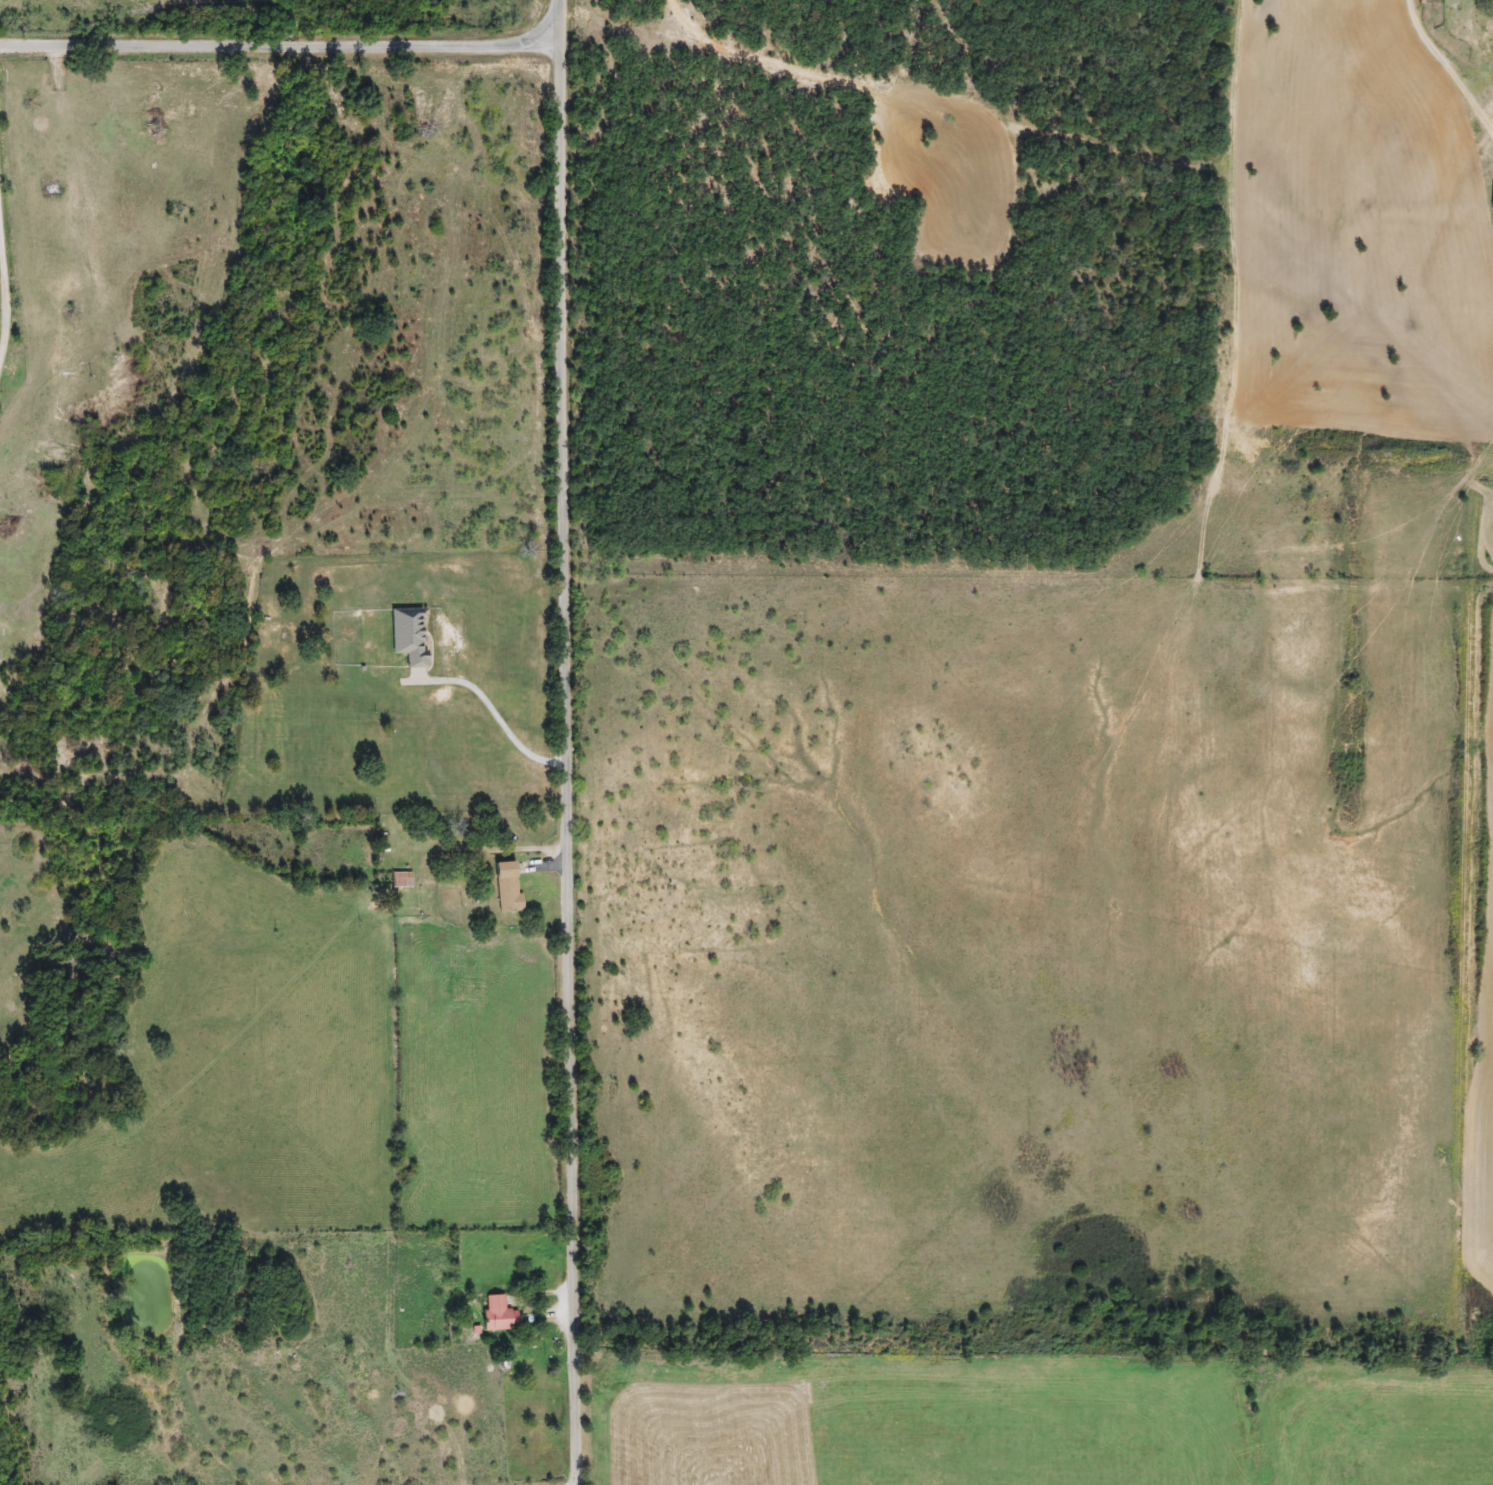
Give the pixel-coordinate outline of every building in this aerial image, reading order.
[(389,610),(422,610),(422,668),(404,668),(404,655),(389,655),(389,610)] [(518,912),(495,914),(493,864),(516,863),(518,912)] [(410,874),(410,888),(390,888),(390,874),(410,874)] [(484,1331),(482,1296),(502,1295),(503,1310),(514,1309),(515,1329),(484,1331)]
